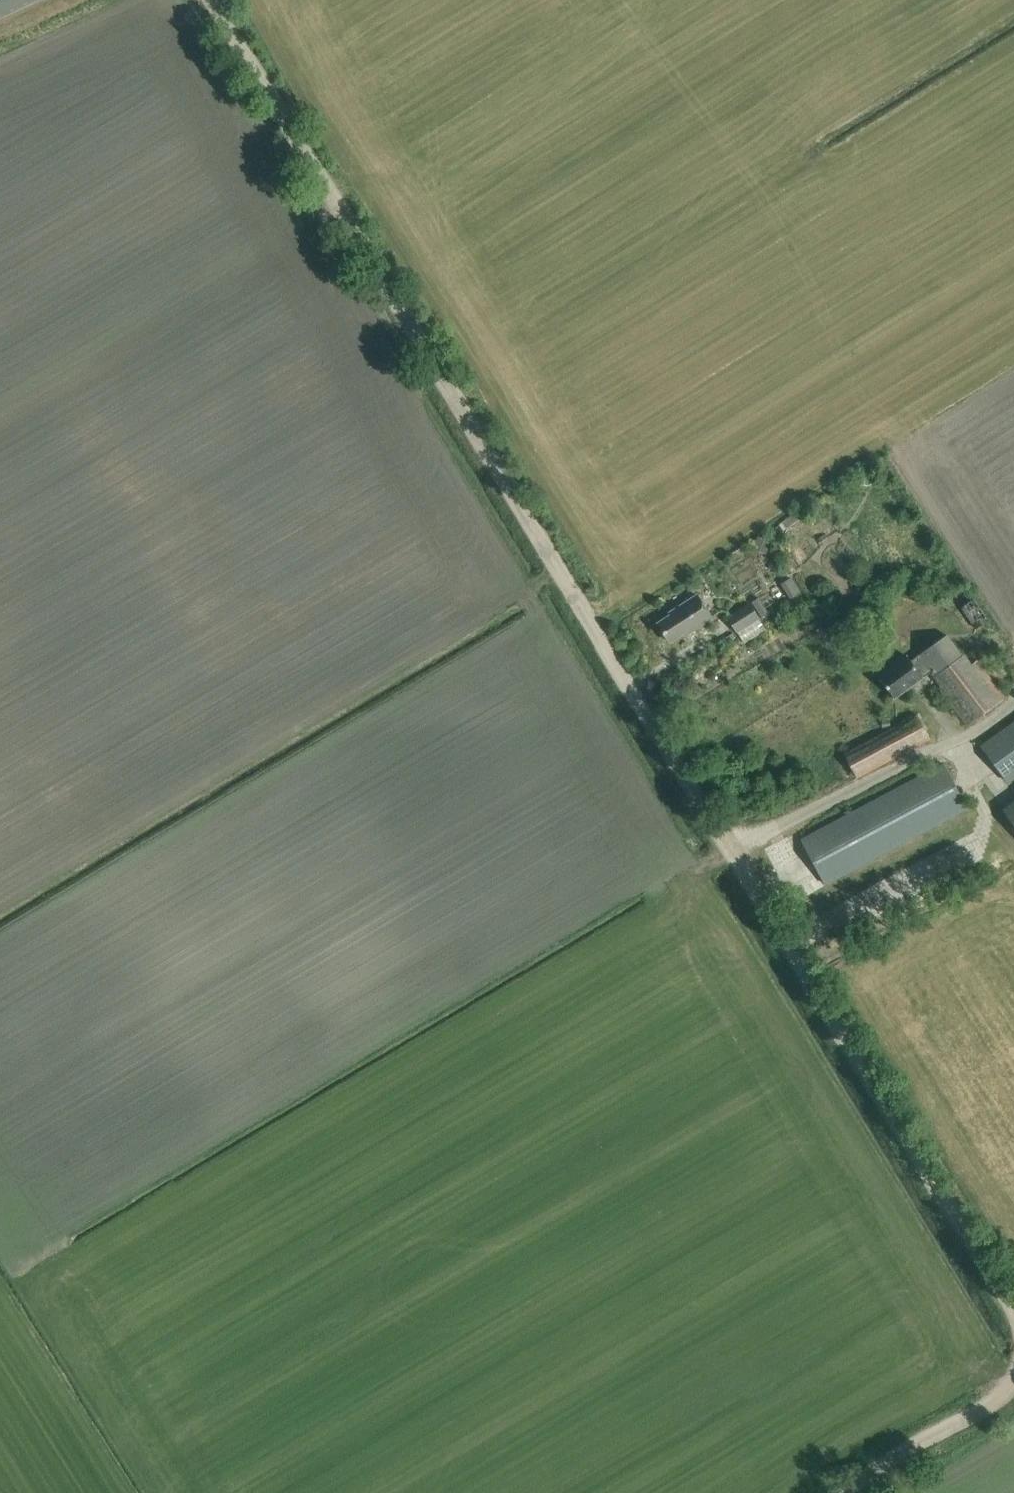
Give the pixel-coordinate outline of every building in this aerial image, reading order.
[(801,593),(791,577),(781,583),(791,599),(801,593)] [(670,616),(657,624),(669,643),(682,634),(684,636),(711,619),(696,596),(669,613),(670,616)] [(753,601),(762,617),(769,613),(760,597),(753,601)] [(975,599),(960,610),(976,632),(991,622),(975,599)] [(750,603),(727,617),(737,632),(760,619),(750,603)] [(948,633),(910,661),(907,657),(879,677),(894,698),(922,679),(931,672),(933,677),(941,687),(938,690),(967,727),(1006,698),(979,661),(973,664),(965,654),(964,654),(948,633)] [(856,774),(928,736),(917,716),(846,754),(856,774)] [(1013,779),(1013,724),(982,747),(1009,783),(1013,779)] [(968,810),(943,764),(801,840),(826,886),(968,810)] [(1004,809),(1013,824),(1013,802),(1004,809)]
